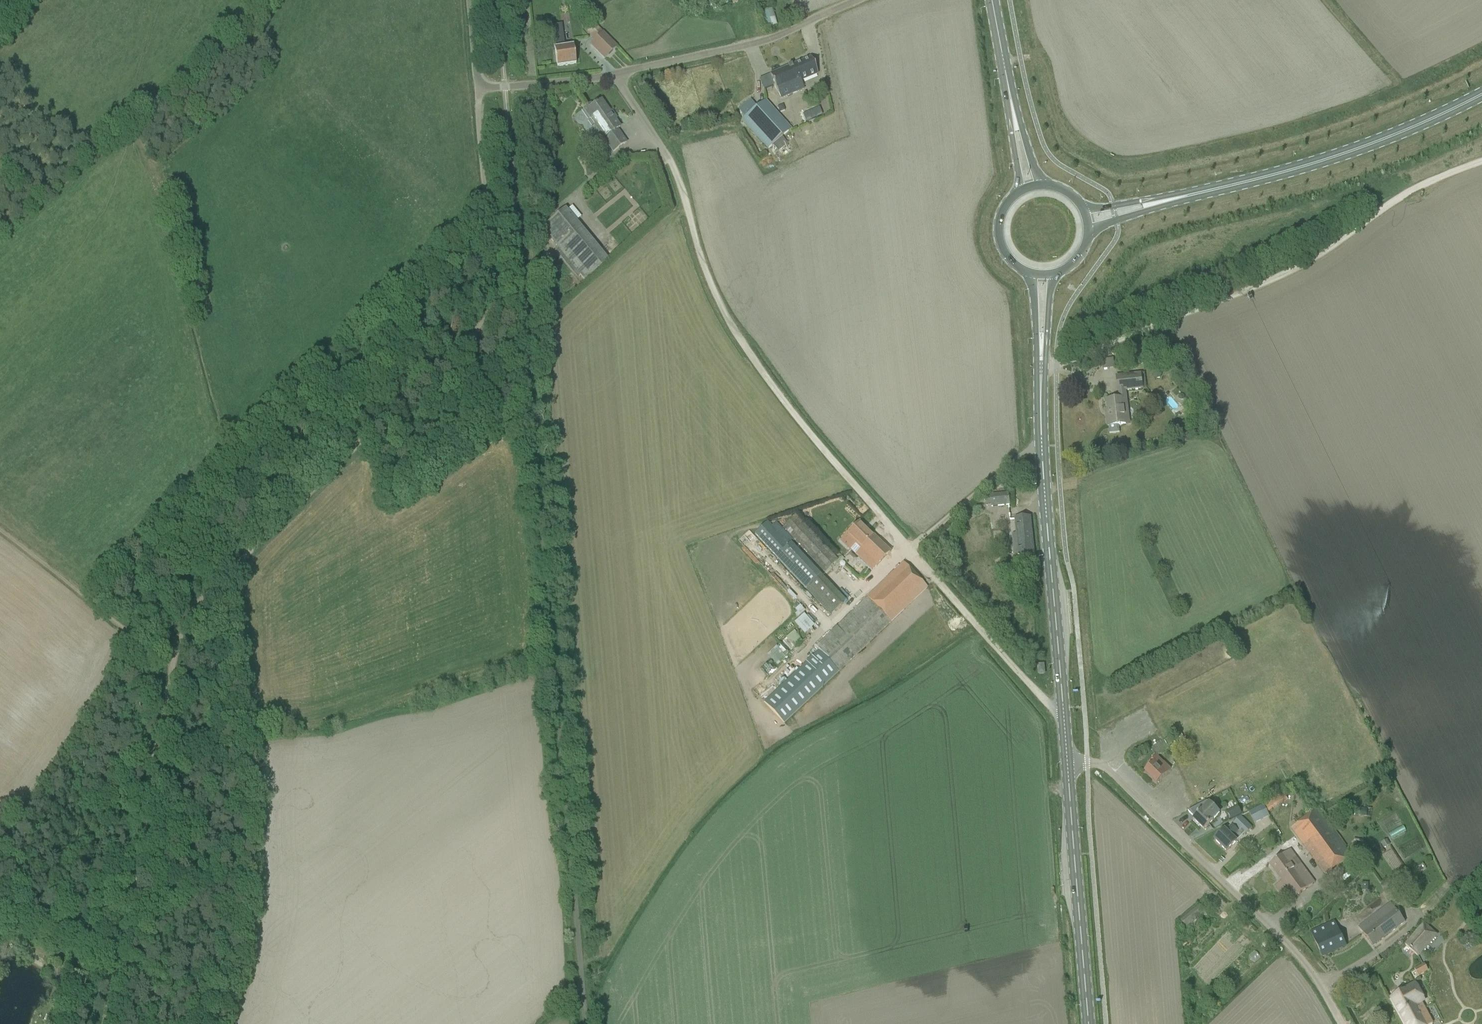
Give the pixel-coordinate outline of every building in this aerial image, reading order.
[(727,4),(726,0),(721,0),(710,5),(712,10),(727,4)] [(771,10),(762,12),(766,28),(776,25),(771,10)] [(565,48),(561,24),(551,26),(557,67),(576,64),(573,47),(565,48)] [(602,33),(594,25),(587,32),(595,41),(602,33)] [(616,47),(602,33),(595,41),(591,45),(604,59),(616,47)] [(810,58),(769,75),(776,92),(777,91),(780,99),(804,89),(801,82),(817,74),(810,58)] [(744,118),(741,120),(767,149),(772,145),(777,152),(787,144),(782,137),(791,130),(765,101),(756,107),(751,100),(738,110),(744,118)] [(583,109),(590,119),(613,152),(626,142),(617,129),(620,127),(614,119),(613,120),(609,113),(610,113),(601,101),(597,104),(596,103),(595,105),(593,107),(590,104),(583,109)] [(776,154),(780,158),(793,149),(789,144),(776,154)] [(565,208),(541,228),(584,281),(609,260),(565,208)] [(565,271),(559,273),(562,280),(568,278),(565,271)] [(573,272),(568,276),(574,284),(579,279),(577,276),(573,272)] [(1120,399),(1116,400),(1106,401),(1108,417),(1106,417),(1107,426),(1129,424),(1126,390),(1142,389),(1140,374),(1116,376),(1118,391),(1119,391),(1120,399)] [(991,507),(1009,505),(1008,493),(990,495),(991,507)] [(796,516),(782,529),(823,573),(832,565),(837,560),(796,516)] [(1012,534),(1014,556),(1033,554),(1029,517),(1014,519),(1016,534),(1012,534)] [(753,535),(830,615),(845,601),(820,575),(818,576),(767,522),(753,535)] [(851,529),(841,540),(850,548),(854,544),(861,550),(857,555),(872,570),(877,565),(882,559),(889,552),(858,522),(851,529)] [(945,532),(936,540),(931,545),(936,551),(942,546),(941,545),(950,537),(945,532)] [(903,564),(896,570),(814,648),(817,651),(764,702),(784,723),(926,588),(903,564)] [(962,585),(967,593),(967,592),(972,600),(980,596),(975,588),(970,580),(962,585)] [(804,634),(814,626),(804,615),(794,623),(804,634)] [(801,641),(793,631),(791,633),(785,638),(785,639),(782,642),(790,650),(801,641)] [(777,667),(786,658),(776,646),(767,655),(777,667)] [(1150,749),(1154,754),(1152,757),(1154,759),(1148,765),(1150,767),(1145,772),(1156,784),(1170,770),(1157,757),(1168,747),(1164,741),(1150,749)] [(1202,809),(1193,819),(1204,830),(1219,814),(1208,803),(1202,809)] [(1263,805),(1249,812),(1254,823),(1269,816),(1263,805)] [(1238,806),(1227,812),(1231,820),(1242,814),(1238,806)] [(1351,856),(1317,810),(1291,829),(1325,875),(1351,856)] [(1244,836),(1252,828),(1240,816),(1232,824),(1244,836)] [(1224,830),(1221,833),(1214,840),(1226,852),(1236,842),(1231,837),(1238,831),(1232,826),(1226,832),(1224,830)] [(1289,850),(1277,858),(1269,864),(1282,882),(1275,887),(1287,903),(1314,883),(1300,865),(1289,850)] [(1390,903),(1366,922),(1358,928),(1373,947),(1405,922),(1390,903)] [(1205,912),(1200,905),(1180,921),(1186,927),(1205,912)] [(1346,947),(1335,921),(1310,932),(1322,957),(1346,947)] [(1418,957),(1438,935),(1423,922),(1404,945),(1418,957)] [(1413,969),(1416,974),(1418,977),(1429,971),(1424,963),(1413,969)] [(1421,1005),(1411,987),(1400,993),(1391,998),(1401,1015),(1421,1005)] [(1421,1005),(1401,1015),(1405,1023),(1432,1023),(1433,1023),(1422,1004),(1421,1005)] [(55,1018),(45,1014),(40,1023),(53,1023),(55,1018)]
